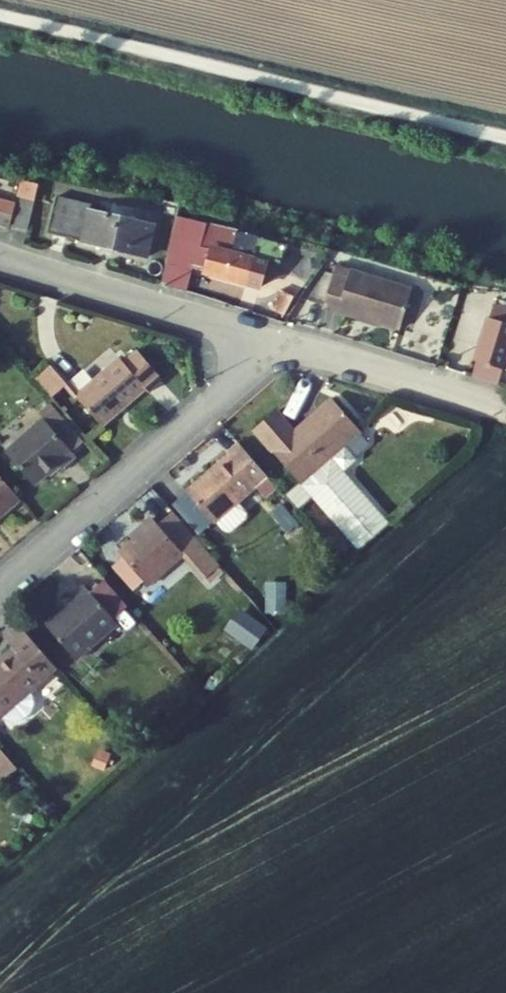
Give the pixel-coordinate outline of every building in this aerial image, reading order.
[(9,225),(17,195),(2,190),(0,196),(0,223),(9,225)] [(148,257),(155,225),(90,210),(91,205),(57,198),(49,235),(83,242),(83,243),(148,257)] [(28,231),(35,202),(21,199),(14,227),(28,231)] [(259,237),(177,217),(166,264),(175,266),(170,286),(190,292),(195,271),(208,274),(208,273),(264,287),(270,262),(267,261),(272,242),(258,238),(259,237)] [(322,267),(321,257),(311,258),(313,268),(322,267)] [(401,330),(413,290),(337,266),(325,306),(401,330)] [(282,290),(273,309),(287,315),(296,296),(282,290)] [(500,384),(504,368),(505,368),(505,306),(489,302),(471,378),(500,384)] [(77,396),(103,426),(146,389),(149,392),(164,380),(138,350),(124,362),(121,358),(77,396)] [(51,366),(36,378),(52,397),(67,385),(51,366)] [(333,399),(314,416),(316,419),(335,402),(333,399)] [(361,431),(335,402),(316,419),(314,416),(295,433),(276,411),(255,430),(300,482),(285,495),(298,510),(313,498),(359,551),(390,525),(344,472),(357,460),(344,445),(361,431)] [(61,468),(76,456),(45,420),(7,452),(34,484),(47,473),(58,464),(61,467),(61,468)] [(269,478),(239,443),(227,454),(228,456),(187,492),(214,523),(256,486),(266,498),(276,489),(267,479),(269,478)] [(61,467),(58,464),(47,473),(49,475),(50,476),(61,467)] [(22,500),(0,475),(0,514),(2,516),(22,500)] [(220,566),(174,512),(158,525),(153,518),(130,538),(133,542),(128,546),(120,553),(147,585),(184,554),(206,579),(220,566)] [(133,542),(130,538),(124,543),(128,546),(133,542)] [(105,579),(90,592),(114,620),(129,607),(105,579)] [(285,599),(285,585),(267,584),(268,599),(285,599)] [(114,620),(90,592),(85,586),(72,597),(76,601),(47,626),(76,660),(118,625),(114,620)] [(256,621),(244,612),(235,624),(247,634),(256,621)] [(25,632),(10,646),(14,649),(0,661),(0,718),(2,716),(5,720),(13,723),(22,721),(32,713),(35,704),(33,695),(30,692),(56,668),(25,632)] [(111,754),(102,749),(100,754),(109,758),(111,754)] [(100,754),(95,765),(105,770),(109,758),(100,754)]
